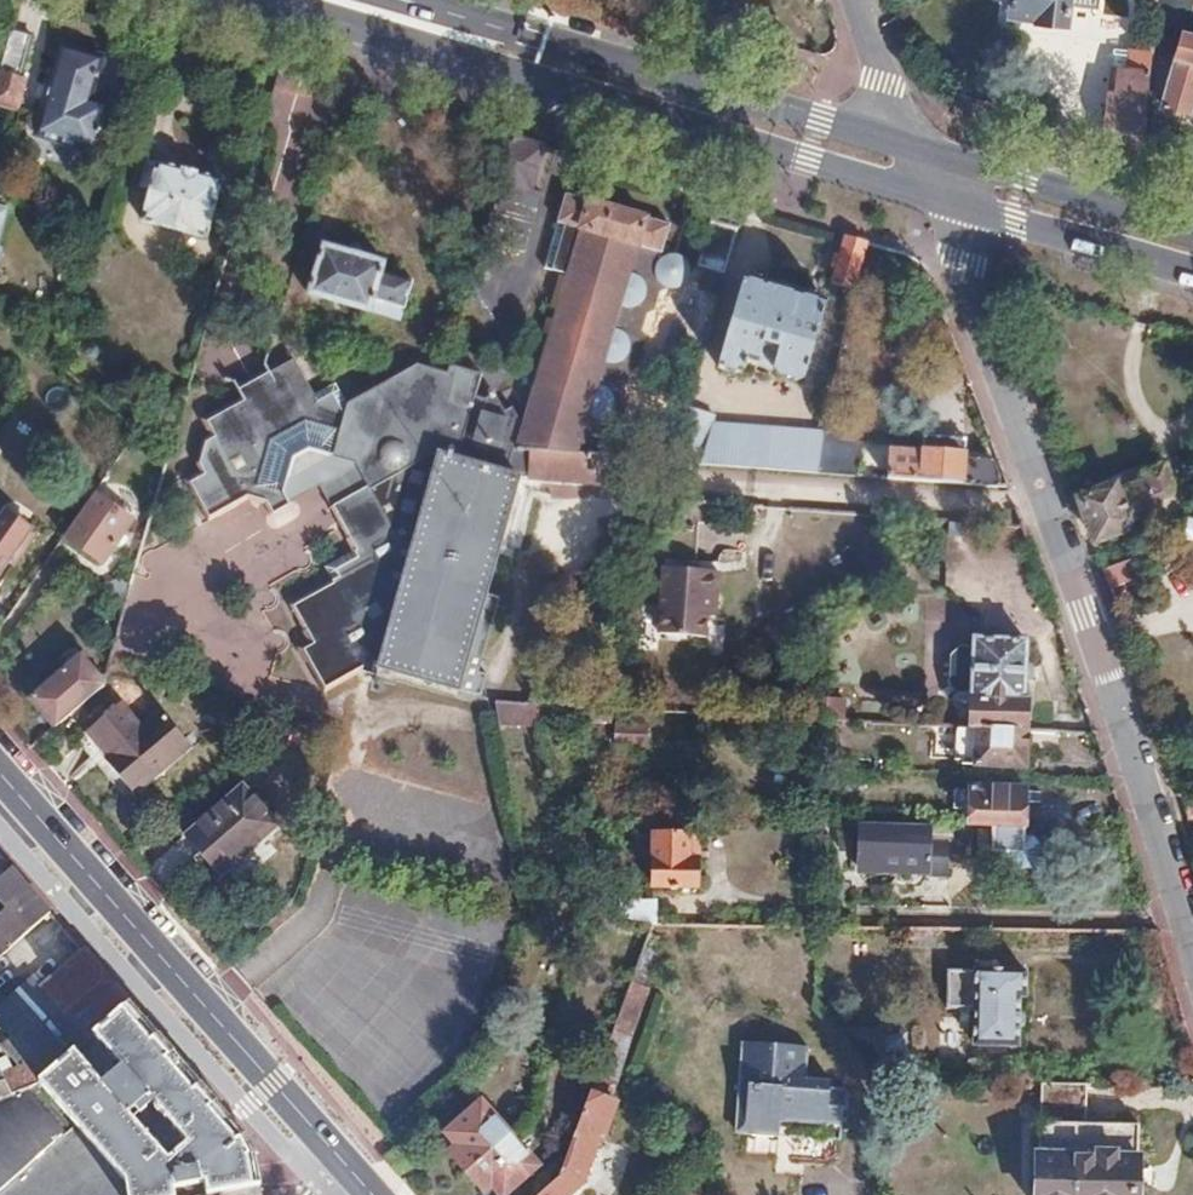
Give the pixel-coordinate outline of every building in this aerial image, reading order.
[(1069,0),(1013,0),(1011,15),(1036,18),(1036,21),(1065,25),(1069,0)] [(1189,0),(1157,0),(1152,52),(1148,90),(1158,92),(1166,22),(1187,25),(1189,0)] [(31,33),(9,28),(0,65),(0,74),(19,79),(31,33)] [(1186,33),(1165,108),(1191,116),(1192,108),(1192,35),(1186,33)] [(113,104),(95,99),(104,55),(63,42),(37,132),(98,150),(113,104)] [(1148,90),(1152,52),(1133,50),(1131,71),(1117,70),(1114,103),(1109,103),(1105,139),(1142,149),(1148,90)] [(26,81),(19,79),(0,74),(0,106),(18,111),(26,81)] [(522,256),(541,193),(530,190),(543,147),(512,139),(496,193),(481,244),(522,256)] [(220,178),(156,161),(154,168),(149,187),(141,220),(204,236),(220,178)] [(149,187),(154,168),(145,166),(140,185),(149,187)] [(436,682),(478,695),(488,662),(479,659),(498,596),(483,591),(516,477),(616,486),(619,457),(601,455),(610,426),(620,420),(626,398),(621,395),(628,369),(636,365),(643,341),(639,335),(647,309),(652,308),(659,287),(670,280),(679,280),(685,278),(687,270),(683,265),(679,265),(654,258),(656,252),(664,225),(632,216),(565,195),(544,268),(568,275),(563,294),(545,355),(525,421),(521,422),(511,407),(501,413),(497,407),(490,397),(481,402),(479,410),(468,408),(471,399),(478,377),(450,369),(447,377),(415,367),(343,403),(333,385),(311,396),(290,361),(259,377),(264,385),(240,400),(238,396),(202,415),(210,430),(200,435),(193,460),(198,469),(185,477),(206,517),(247,496),(261,500),(267,513),(289,502),(282,491),(291,460),(308,451),(331,459),(355,468),(366,488),(326,508),(334,521),(352,553),(323,568),(330,582),(286,605),(306,642),(296,648),(320,691),(359,671),(375,675),(378,666),(436,682)] [(725,274),(745,206),(716,198),(696,265),(725,274)] [(856,288),(865,241),(864,241),(845,236),(842,251),(836,253),(833,266),(837,271),(835,284),(856,288)] [(307,295),(398,320),(410,279),(378,269),(381,261),(321,244),(307,295)] [(656,252),(654,258),(679,265),(681,259),(656,252)] [(803,377),(826,301),(744,276),(730,320),(717,367),(740,373),(744,360),(775,368),(778,377),(794,380),(803,377)] [(240,400),(264,385),(259,377),(254,374),(232,387),(238,396),(240,400)] [(479,410),(481,402),(471,399),(468,408),(479,410)] [(501,413),(511,407),(506,401),(497,407),(501,413)] [(817,472),(825,433),(711,424),(714,417),(685,409),(670,461),(743,466),(810,472),(817,472)] [(861,463),(863,446),(848,442),(849,436),(825,433),(817,472),(860,476),(861,463)] [(965,457),(967,437),(927,433),(925,453),(965,457)] [(366,488),(355,468),(331,459),(308,451),(291,460),(282,491),(289,502),(316,488),(326,508),(366,488)] [(1000,480),(993,462),(967,460),(965,457),(925,453),(922,457),(891,454),(888,478),(914,481),(1000,488),(1000,480)] [(1128,525),(1159,514),(1149,483),(1119,495),(1109,490),(1084,499),(1081,508),(1091,537),(1104,541),(1123,535),(1128,525)] [(102,561),(131,519),(93,492),(65,532),(63,534),(102,561)] [(34,532),(3,510),(0,514),(0,568),(5,560),(11,565),(34,532)] [(1187,519),(1179,545),(1192,547),(1192,521),(1187,519)] [(973,539),(974,527),(950,525),(949,537),(973,539)] [(1147,575),(1141,559),(1104,572),(1110,589),(1147,575)] [(713,575),(714,566),(690,564),(689,573),(713,575)] [(710,617),(713,575),(689,573),(688,578),(680,577),(680,572),(658,571),(653,633),(701,637),(702,617),(710,617)] [(1022,696),(1025,642),(979,638),(978,648),(964,647),(954,656),(951,685),(960,695),(957,698),(956,702),(956,704),(959,709),(962,710),(965,710),(967,709),(967,705),(968,697),(975,698),(975,706),(974,720),(965,720),(964,728),(979,728),(1029,731),(1030,697),(1022,696)] [(28,700),(53,728),(89,696),(100,686),(101,683),(77,656),(64,669),(28,700)] [(975,706),(975,698),(968,697),(967,705),(975,706)] [(843,721),(845,704),(798,700),(797,718),(843,721)] [(154,764),(183,738),(163,714),(139,733),(131,724),(134,720),(119,701),(81,733),(97,752),(103,748),(111,757),(106,762),(132,792),(158,769),(154,764)] [(526,724),(528,703),(495,702),(499,718),(500,721),(526,724)] [(647,746),(650,711),(624,709),(618,708),(616,745),(647,746)] [(964,728),(965,720),(955,719),(955,727),(964,728)] [(1027,770),(1029,731),(979,728),(977,768),(1027,770)] [(939,730),(938,753),(957,754),(958,731),(939,730)] [(243,786),(184,837),(220,878),(278,827),(243,786)] [(1027,806),(1028,790),(972,788),(972,825),(997,826),(996,852),(1001,852),(1001,859),(1009,870),(1033,870),(1041,863),(1042,845),(1033,838),(1026,837),(1026,826),(1031,823),(1031,811),(1027,806)] [(949,879),(949,846),(931,847),(931,827),(902,825),(861,824),(861,873),(928,873),(928,879),(949,879)] [(690,836),(656,835),(655,888),(698,889),(699,862),(690,862),(690,836)] [(48,913),(9,868),(0,877),(0,955),(48,913)] [(662,927),(659,903),(621,906),(626,923),(662,927)] [(921,948),(921,930),(906,930),(906,948),(921,948)] [(937,948),(938,930),(922,930),(921,930),(921,948),(937,948)] [(668,946),(649,939),(642,957),(614,1034),(585,1116),(561,1179),(543,1194),(575,1194),(583,1187),(601,1138),(606,1140),(619,1104),(611,1101),(641,1020),(668,946)] [(128,1003),(84,952),(43,986),(33,978),(0,1007),(0,1023),(29,1057),(45,1077),(73,1051),(92,1033),(128,1003)] [(1024,995),(1024,974),(946,973),(945,1010),(974,1011),(974,1048),(1019,1049),(1020,995),(1024,995)] [(174,1188),(208,1182),(209,1193),(223,1190),(258,1185),(256,1171),(254,1157),(245,1140),(226,1114),(128,1003),(92,1033),(98,1041),(112,1056),(118,1065),(100,1081),(73,1051),(45,1077),(11,1095),(0,1100),(0,1194),(2,1194),(79,1129),(126,1181),(129,1194),(175,1194),(174,1188)] [(112,1056),(98,1041),(89,1048),(103,1064),(112,1056)] [(812,1050),(744,1043),(735,1136),(781,1140),(783,1124),(845,1130),(848,1092),(833,1090),(833,1082),(809,1080),(812,1050)] [(45,1077),(29,1057),(4,1080),(11,1095),(45,1077)] [(1139,1107),(1088,1106),(1088,1066),(1042,1066),(1041,1106),(1038,1106),(1036,1194),(1138,1194),(1139,1107)] [(4,1080),(0,1081),(0,1100),(11,1095),(4,1080)] [(874,1150),(879,1096),(848,1092),(845,1130),(844,1146),(874,1150)] [(483,1102),(447,1135),(458,1148),(451,1154),(467,1173),(485,1194),(493,1188),(500,1194),(508,1194),(540,1168),(511,1135),(483,1102)] [(260,1186),(258,1185),(223,1190),(224,1194),(262,1194),(260,1186)]
